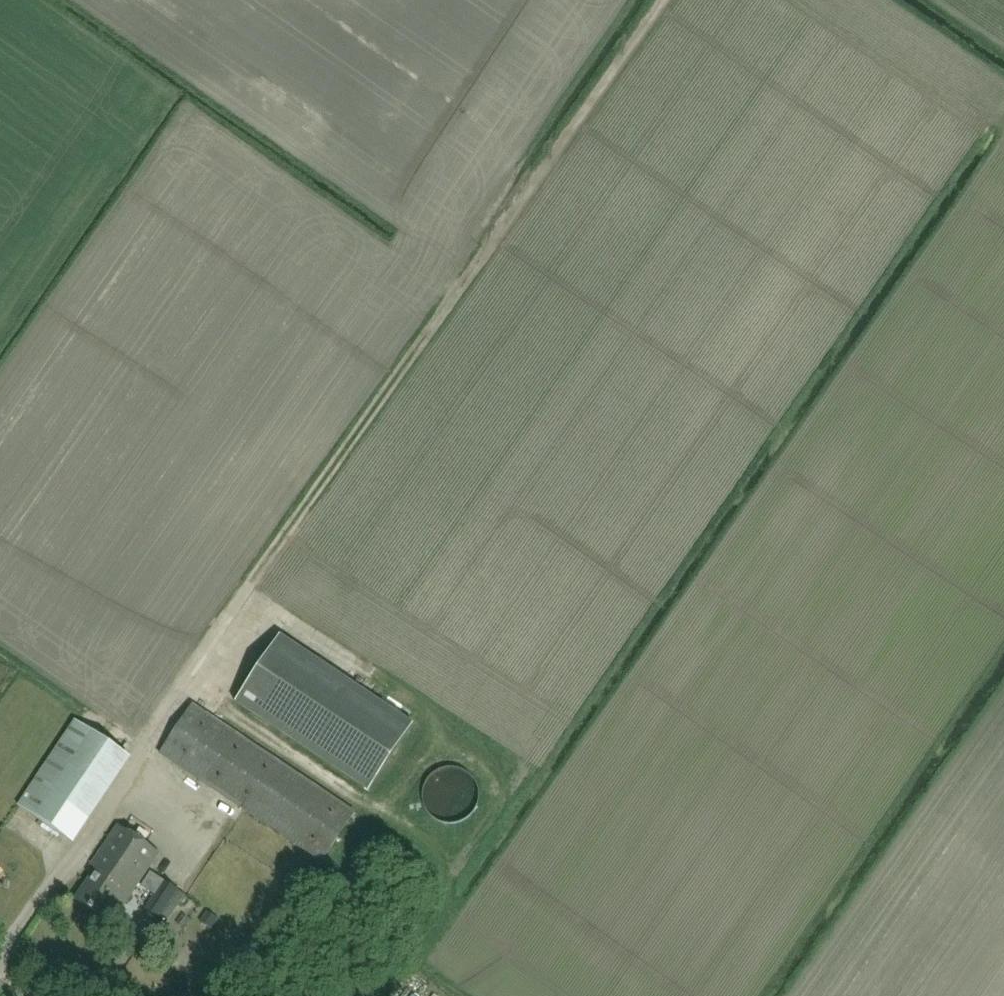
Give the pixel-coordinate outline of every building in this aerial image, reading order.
[(280,636),(235,703),(369,792),(414,725),(280,636)] [(193,706),(160,755),(322,862),(354,813),(193,706)] [(60,710),(2,795),(63,836),(121,751),(60,710)] [(124,905),(159,853),(117,825),(92,864),(91,864),(90,865),(97,869),(76,900),(106,920),(119,902),(124,905)] [(160,917),(178,891),(164,882),(147,908),(160,917)]
